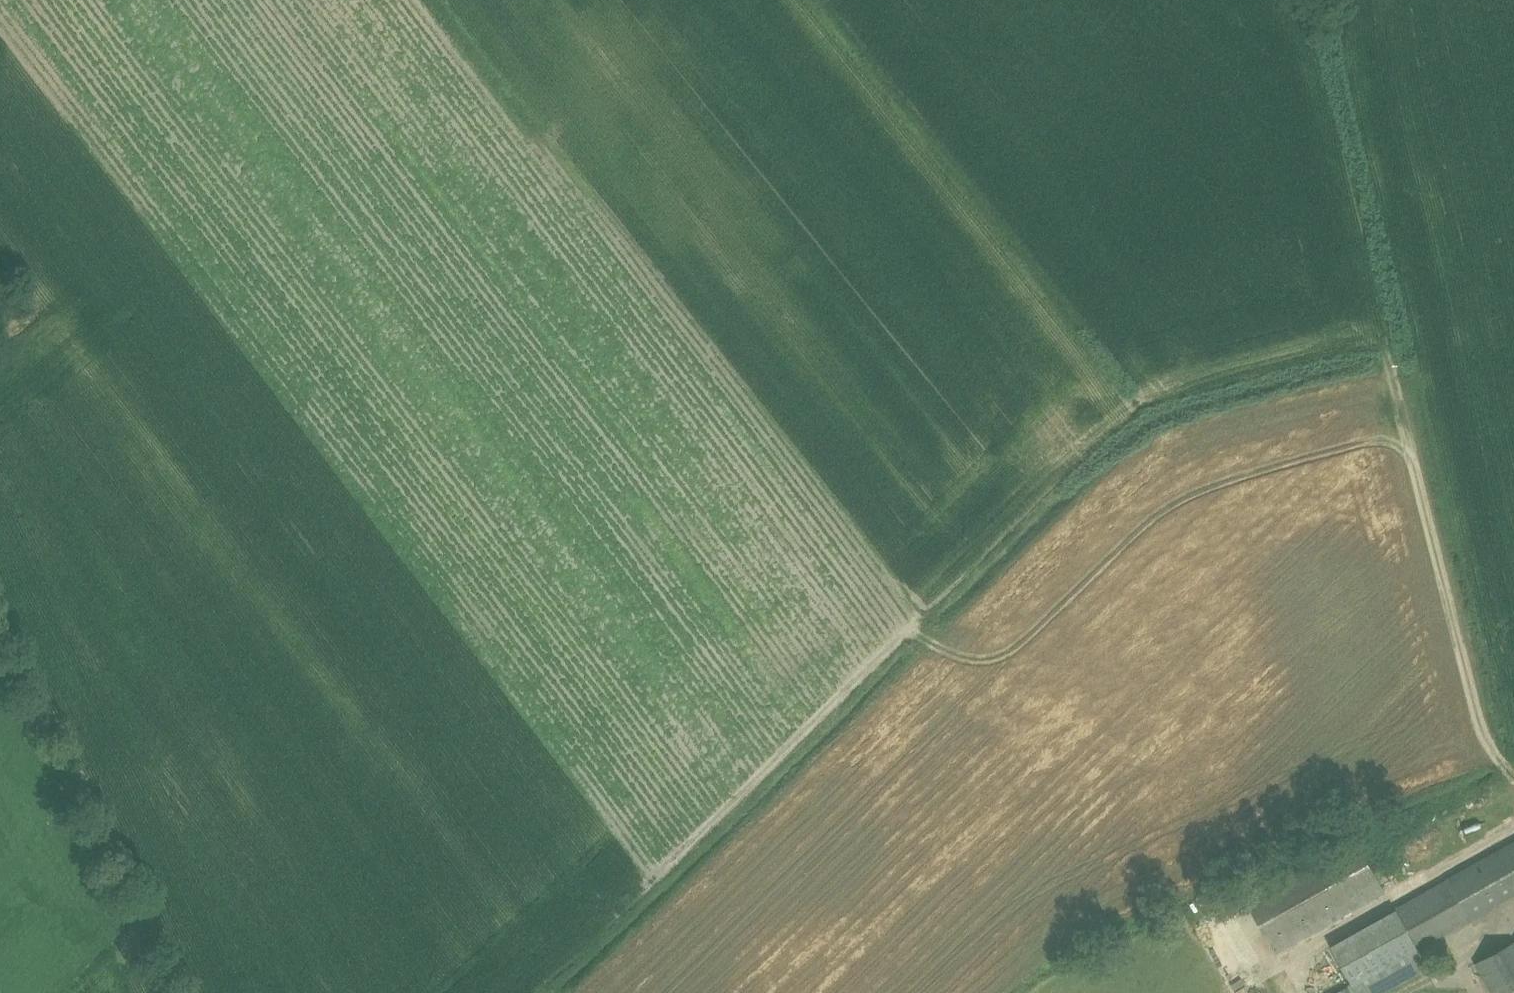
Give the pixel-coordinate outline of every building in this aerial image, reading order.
[(1386,891),(1353,833),(1243,893),(1275,953),(1386,891)] [(1395,910),(1417,950),(1513,893),(1513,838),(1394,907),(1395,910)] [(1477,962),(1494,992),(1500,992),(1513,986),(1513,941),(1477,962)]
